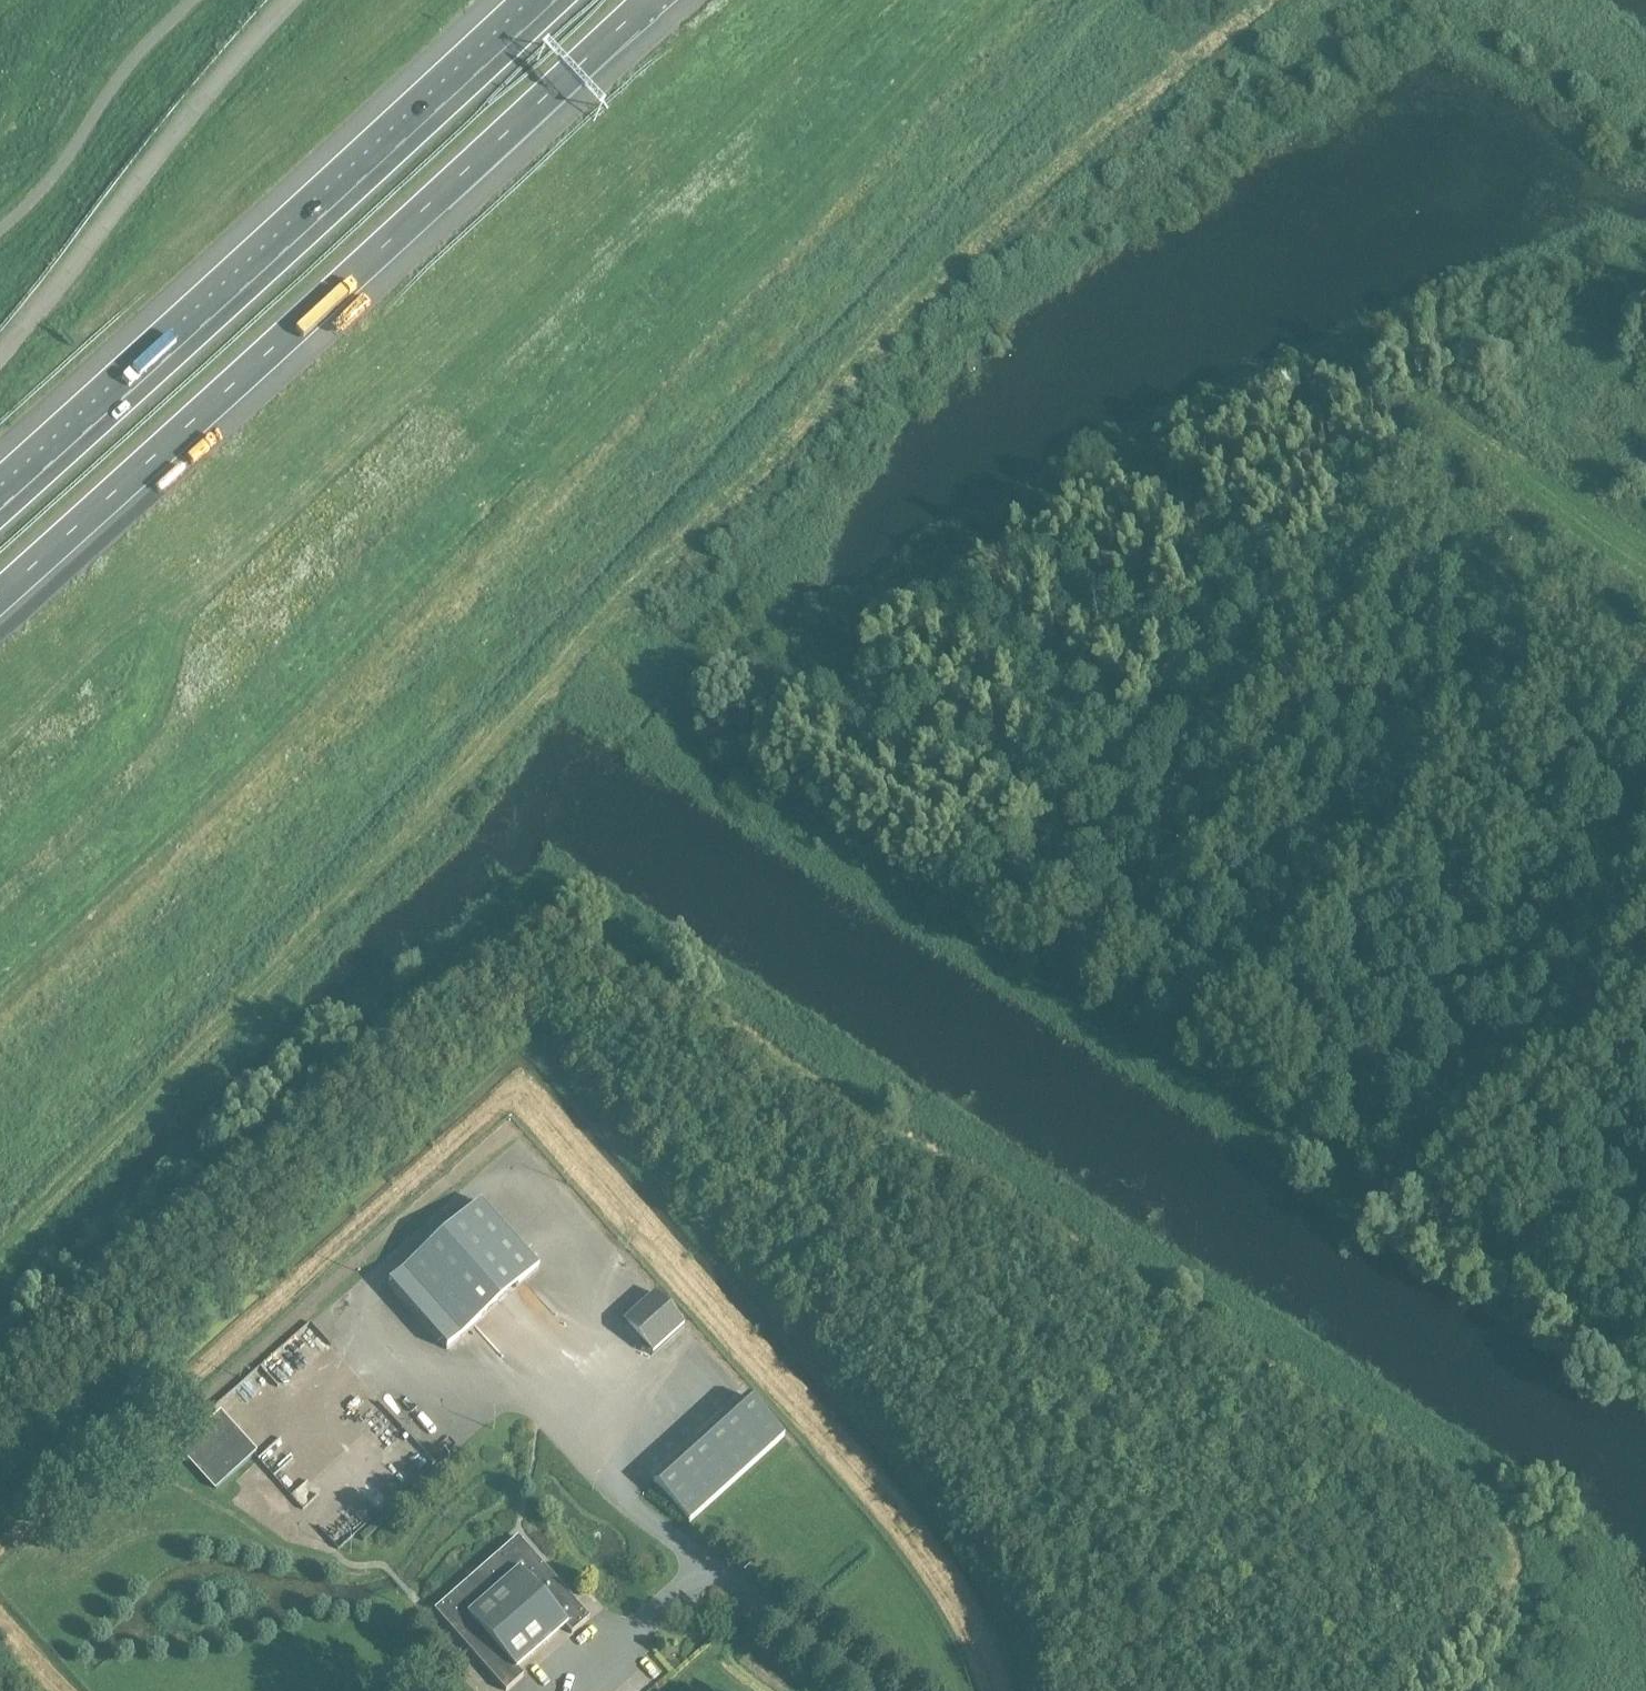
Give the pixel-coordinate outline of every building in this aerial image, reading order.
[(448,1347),(539,1267),(481,1201),(390,1282),(448,1347)] [(622,1322),(652,1354),(684,1325),(654,1292),(622,1322)] [(290,1366),(272,1376),(279,1387),(296,1377),(290,1366)] [(346,1405),(358,1417),(368,1406),(356,1395),(346,1405)] [(654,1481),(691,1521),(785,1435),(748,1395),(654,1481)] [(187,1455),(228,1419),(221,1410),(179,1447),(187,1455)] [(187,1455),(194,1463),(235,1427),(228,1419),(187,1455)] [(242,1435),(235,1427),(194,1463),(201,1471),(242,1435)] [(242,1435),(201,1471),(208,1479),(249,1443),(242,1435)] [(249,1443),(208,1479),(215,1487),(256,1451),(249,1443)] [(296,1499),(305,1511),(318,1501),(309,1489),(296,1499)] [(505,1690),(506,1690),(523,1676),(516,1667),(564,1625),(571,1634),(589,1618),(518,1537),(434,1610),(505,1690)]
